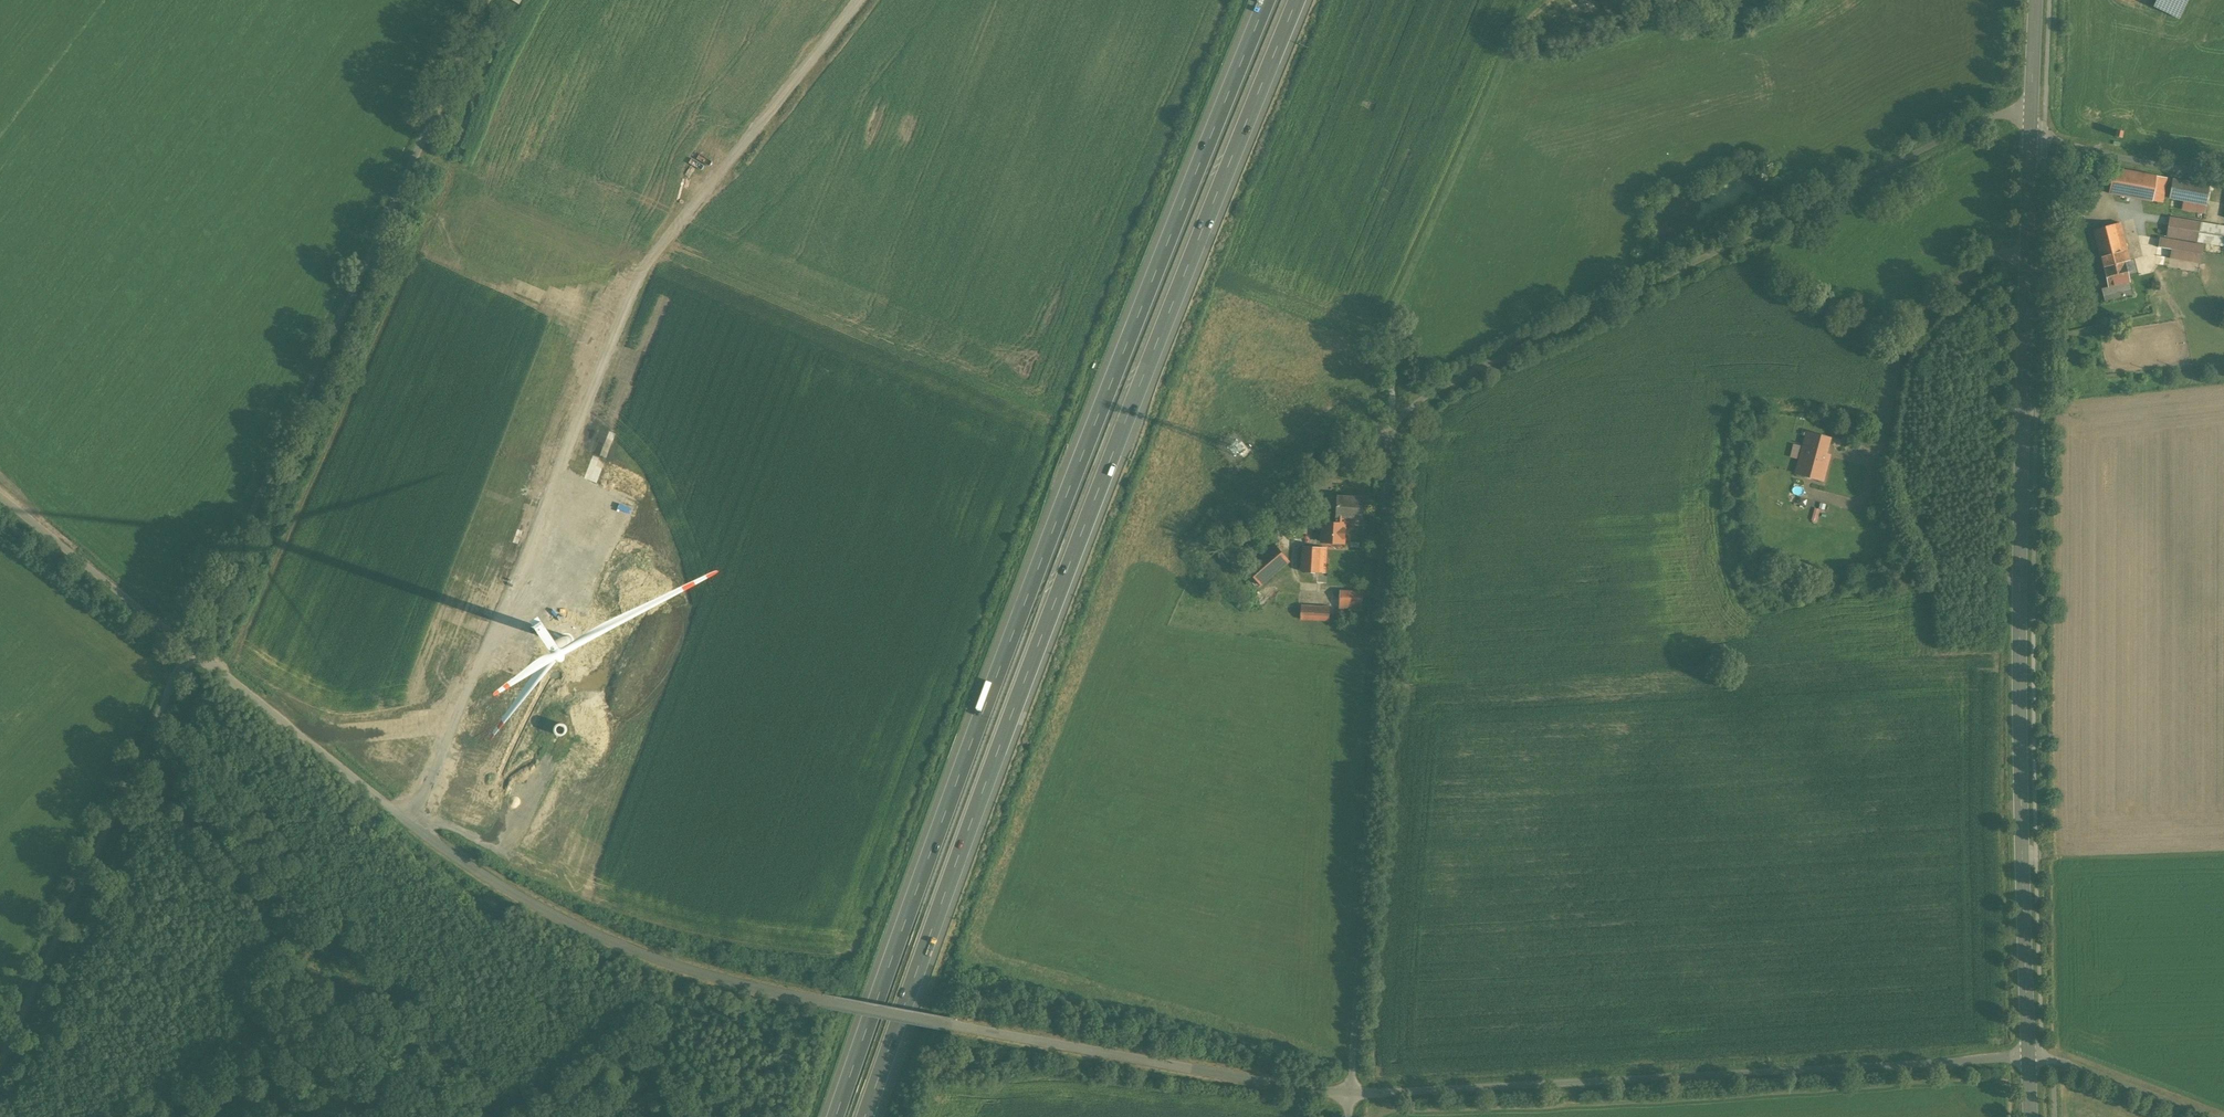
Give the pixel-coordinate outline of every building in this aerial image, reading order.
[(2154,6),(2178,17),(2186,0),(2157,0),(2154,6)] [(2121,138),(2122,131),(2119,131),(2116,130),(2114,137),(2121,138)] [(2166,178),(2116,169),(2111,194),(2161,203),(2166,178)] [(2172,180),(2169,198),(2204,204),(2207,186),(2172,180)] [(2170,217),(2167,237),(2223,246),(2223,238),(2223,225),(2170,217)] [(2119,222),(2091,231),(2101,263),(2108,285),(2100,288),(2104,301),(2132,293),(2122,259),(2130,257),(2119,222)] [(2203,244),(2159,237),(2157,247),(2202,254),(2203,244)] [(1832,437),(1805,430),(1794,474),(1823,482),(1831,455),(1827,454),(1832,437)] [(1368,491),(1344,490),(1343,509),(1368,510),(1368,491)] [(1324,542),(1305,541),(1304,566),(1322,568),(1322,575),(1345,577),(1349,520),(1325,518),(1324,542)] [(1276,538),(1250,560),(1264,577),(1290,556),(1276,538)] [(1341,590),(1340,609),(1361,610),(1362,591),(1341,590)] [(1301,606),(1301,620),(1330,621),(1330,607),(1301,606)]
